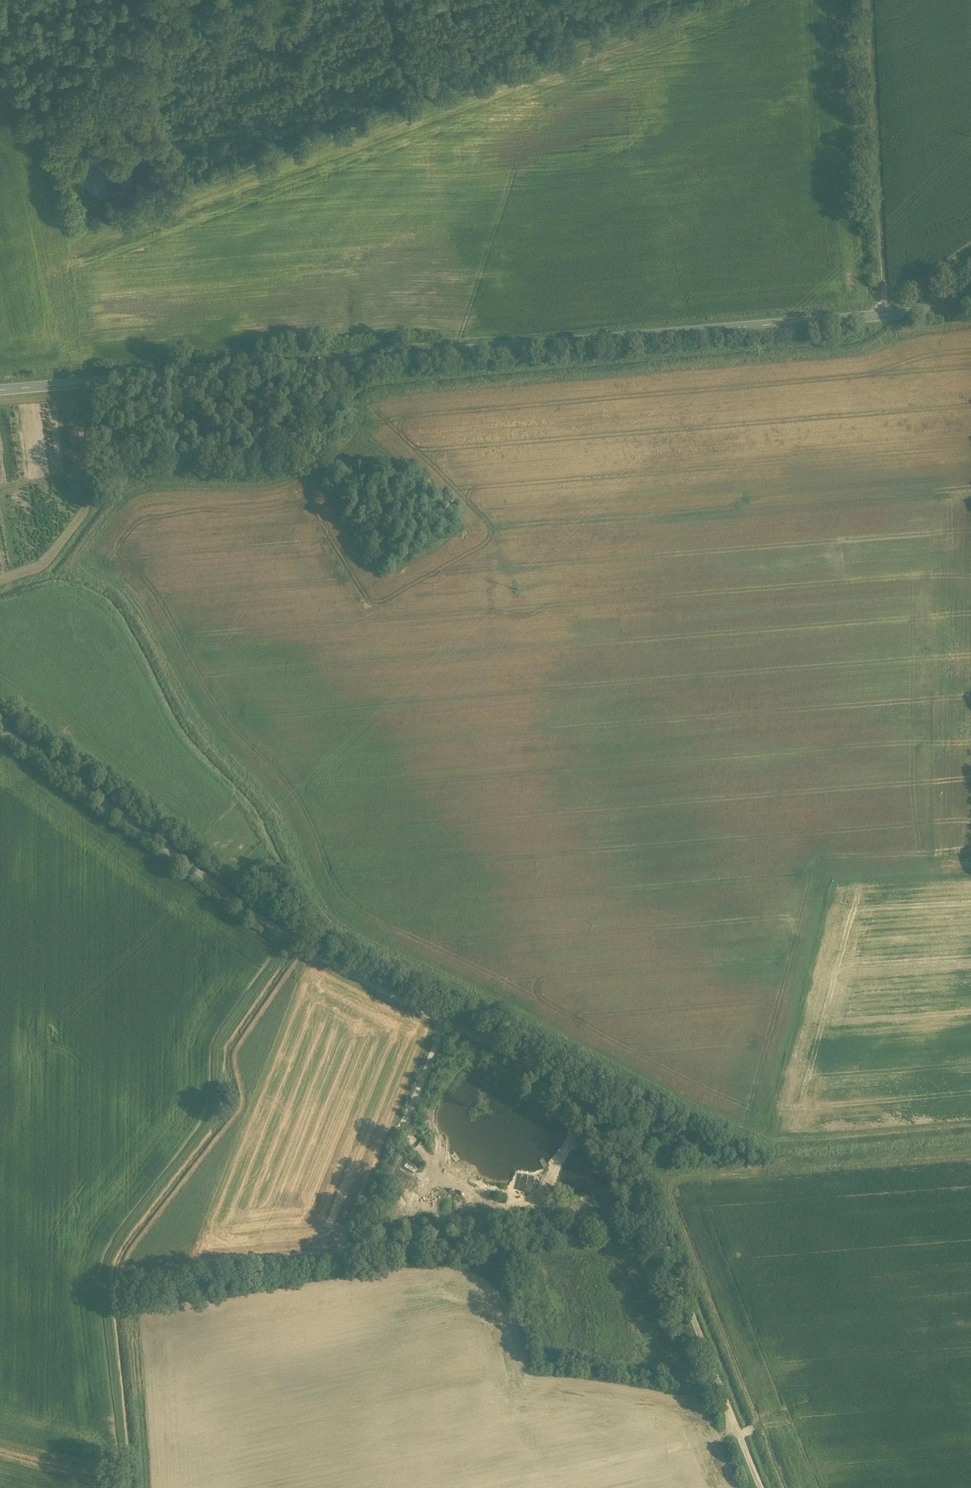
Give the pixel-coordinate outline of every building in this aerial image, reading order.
[(537,1175),(524,1172),(521,1187),(533,1190),(537,1175)]
